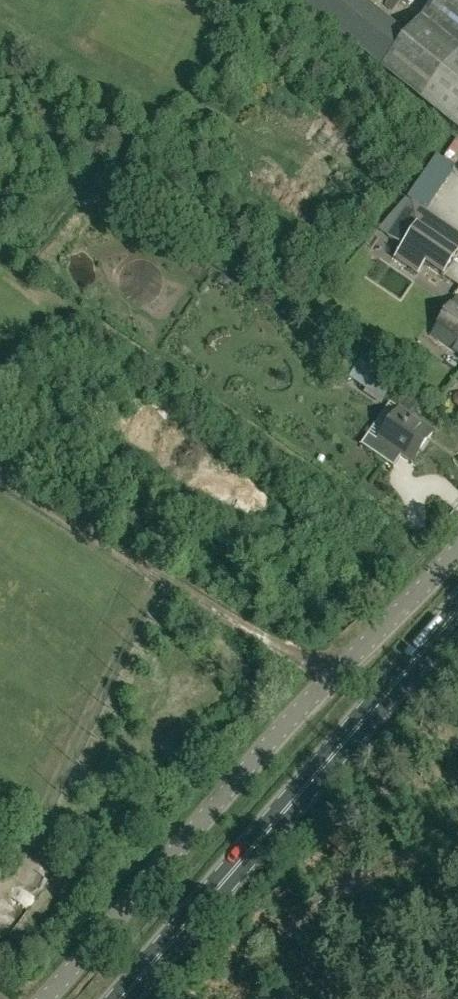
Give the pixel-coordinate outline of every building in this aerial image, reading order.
[(363,0),(296,0),(381,68),(383,66),(457,127),(457,0),(435,0),(407,36),(363,0)] [(457,256),(457,238),(412,208),(403,220),(404,220),(394,236),(390,242),(403,250),(401,252),(442,279),(457,256)] [(457,296),(431,333),(457,352),(457,297),(457,296)] [(380,404),(395,382),(362,360),(349,378),(365,389),(363,393),(380,404)] [(412,463),(433,432),(399,409),(377,441),(368,435),(361,445),(394,468),(402,456),(412,463)]
